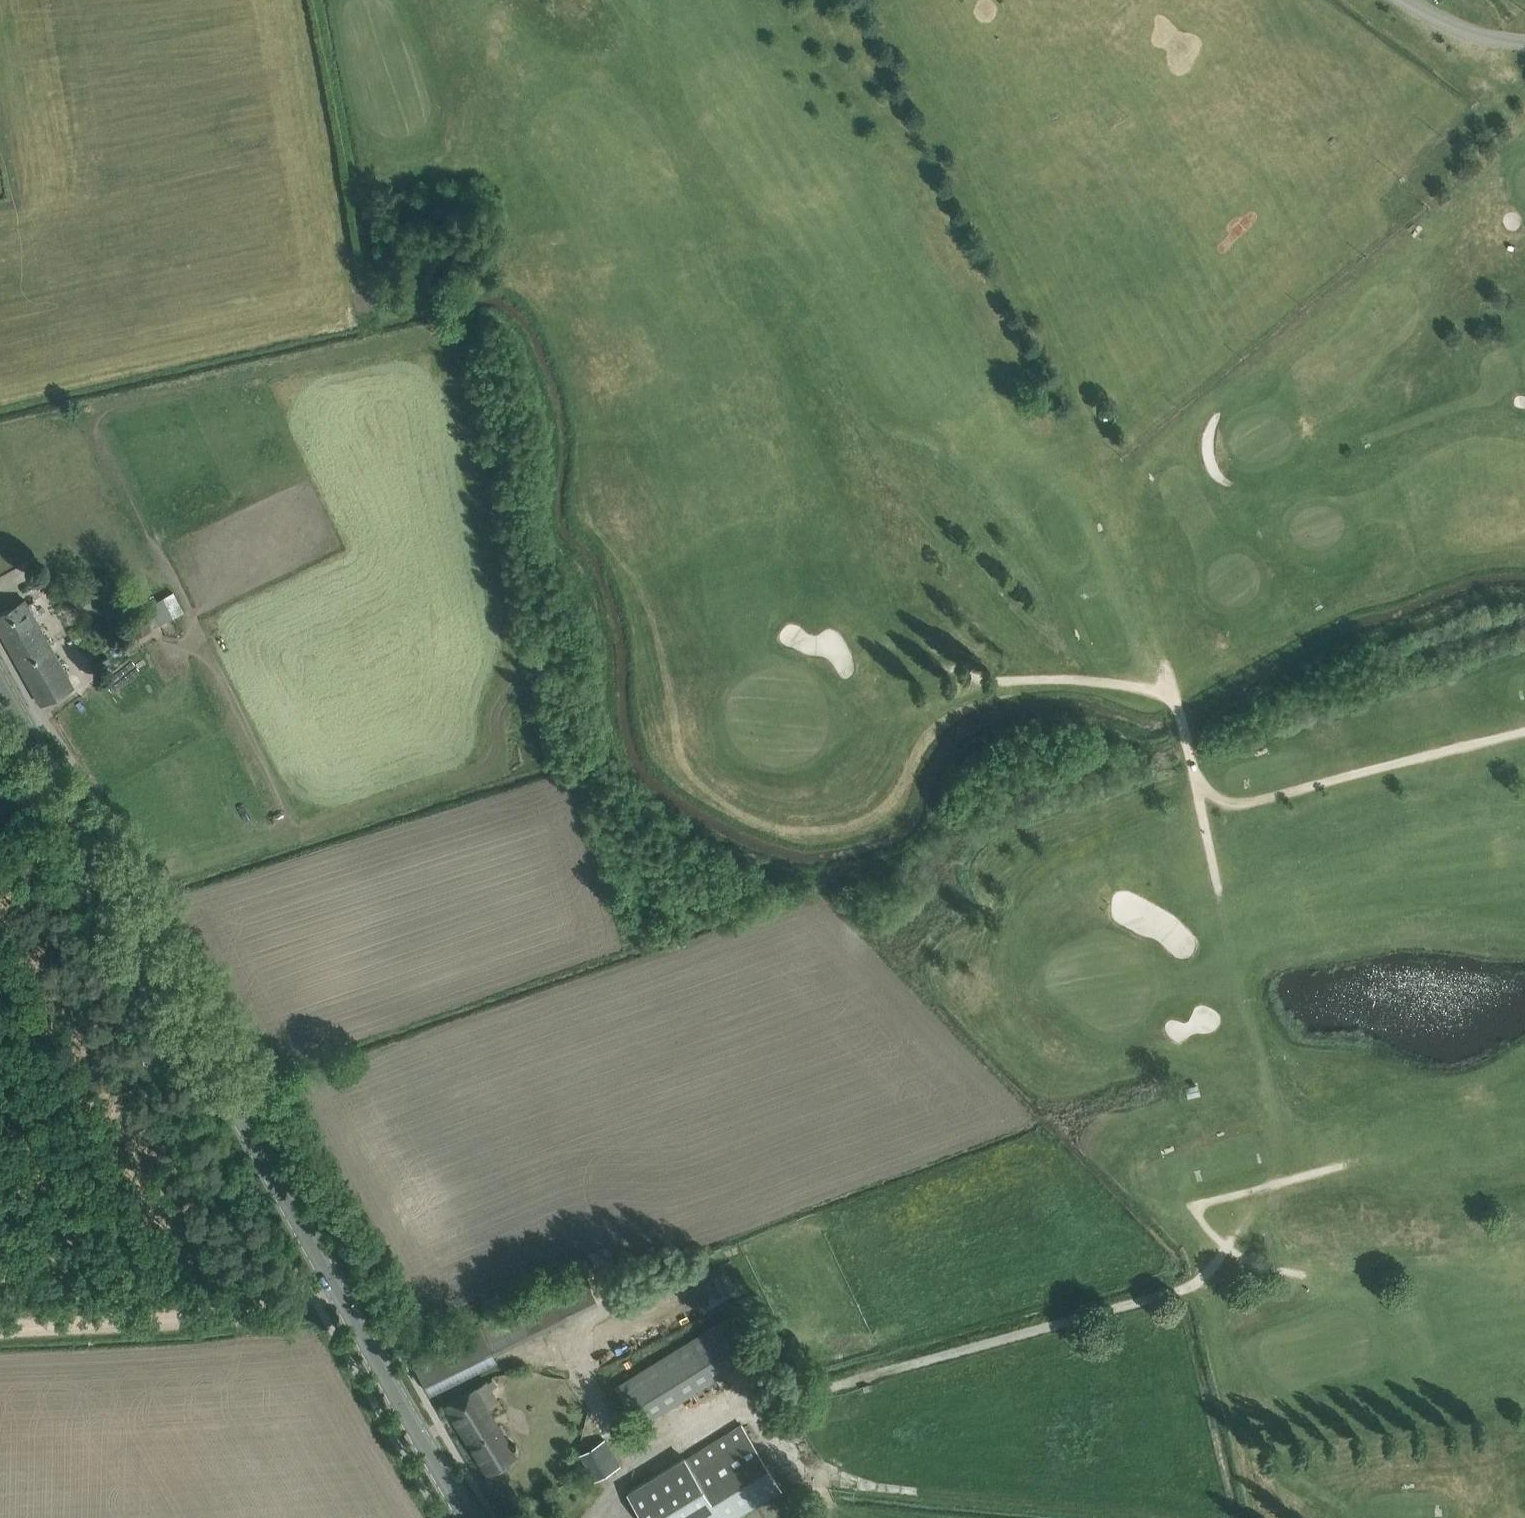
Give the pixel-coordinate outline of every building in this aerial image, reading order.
[(42,703),(73,686),(25,600),(0,613),(0,627),(42,703)] [(124,615),(136,636),(163,622),(152,603),(141,609),(140,607),(124,615)] [(731,1313),(690,1339),(715,1379),(756,1353),(731,1313)] [(497,1359),(495,1354),(481,1325),(412,1359),(428,1393),(497,1359)] [(715,1379),(690,1339),(614,1386),(638,1426),(715,1379)] [(487,1379),(463,1393),(446,1404),(487,1472),(518,1453),(488,1405),(499,1398),(487,1379)] [(628,1492),(644,1517),(729,1517),(780,1487),(746,1432),(741,1424),(688,1458),(686,1455),(645,1481),(628,1492)]
